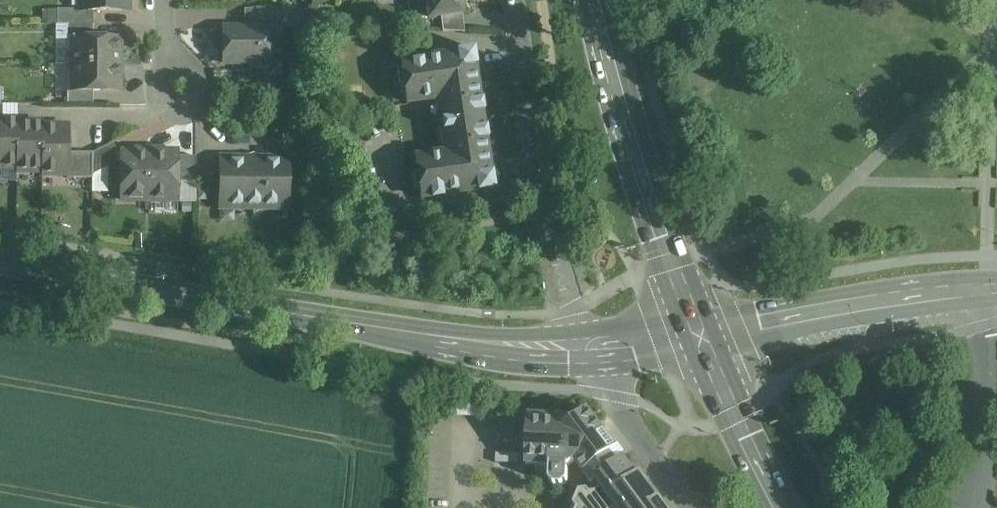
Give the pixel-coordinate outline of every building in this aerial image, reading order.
[(80,11),(93,11),(128,11),(128,0),(80,0),(80,10),(80,11)] [(408,7),(408,8),(410,18),(428,19),(429,20),(461,16),(459,0),(407,0),(408,7)] [(67,25),(93,25),(93,11),(80,11),(80,10),(57,10),(57,25),(67,25)] [(267,30),(268,30),(280,30),(280,10),(244,10),(244,29),(267,29),(267,30)] [(303,44),(304,32),(305,10),(280,10),(280,18),(280,29),(295,29),(295,44),(303,44)] [(464,33),(462,21),(462,20),(462,16),(441,19),(442,31),(444,31),(464,33)] [(72,39),(93,39),(93,25),(67,25),(67,40),(72,40),(72,39)] [(267,29),(233,29),(223,29),(223,63),(258,64),(261,64),(261,50),(267,44),(267,29)] [(72,40),(72,65),(119,65),(119,39),(93,39),(72,39),(72,40)] [(441,126),(464,123),(481,120),(480,113),(483,112),(482,101),(479,101),(478,100),(473,61),(476,60),(474,49),(462,51),(463,54),(401,63),(406,103),(430,100),(431,100),(431,102),(437,101),(441,126)] [(93,91),(119,91),(119,65),(72,65),(72,90),(72,91),(93,91)] [(93,105),(93,91),(72,91),(72,90),(67,90),(67,105),(93,105)] [(441,126),(442,133),(444,152),(439,152),(439,154),(414,158),(420,198),(430,197),(431,200),(442,198),(442,196),(444,195),(482,189),(483,190),(483,192),(495,191),(493,179),(490,179),(485,143),(484,140),(487,139),(486,128),(483,128),(481,120),(441,126)] [(16,169),(17,124),(17,123),(17,121),(0,121),(0,169),(16,169)] [(42,124),(17,124),(17,171),(41,172),(42,124)] [(42,127),(42,175),(67,175),(68,175),(68,153),(68,127),(42,127)] [(118,163),(118,153),(113,143),(92,153),(92,175),(118,163)] [(121,152),(121,200),(149,200),(149,152),(121,152)] [(177,152),(149,152),(149,200),(177,200),(177,182),(177,156),(177,152)] [(67,175),(67,179),(92,179),(92,175),(92,153),(68,153),(68,175),(67,175)] [(196,157),(177,156),(177,182),(195,183),(196,157)] [(249,160),(220,160),(220,207),(230,207),(231,209),(233,209),(242,209),(243,207),(264,207),(265,209),(275,210),(276,209),(277,207),(287,207),(288,160),(259,160),(254,156),(249,160)] [(610,453),(617,448),(588,410),(576,418),(529,416),(526,464),(550,465),(549,480),(554,486),(563,486),(568,481),(569,466),(576,461),(584,472),(592,483),(595,481),(601,489),(596,494),(591,494),(588,491),(580,492),(574,505),(577,507),(667,507),(642,475),(643,475),(641,472),(637,475),(624,458),(617,463),(610,453)]
